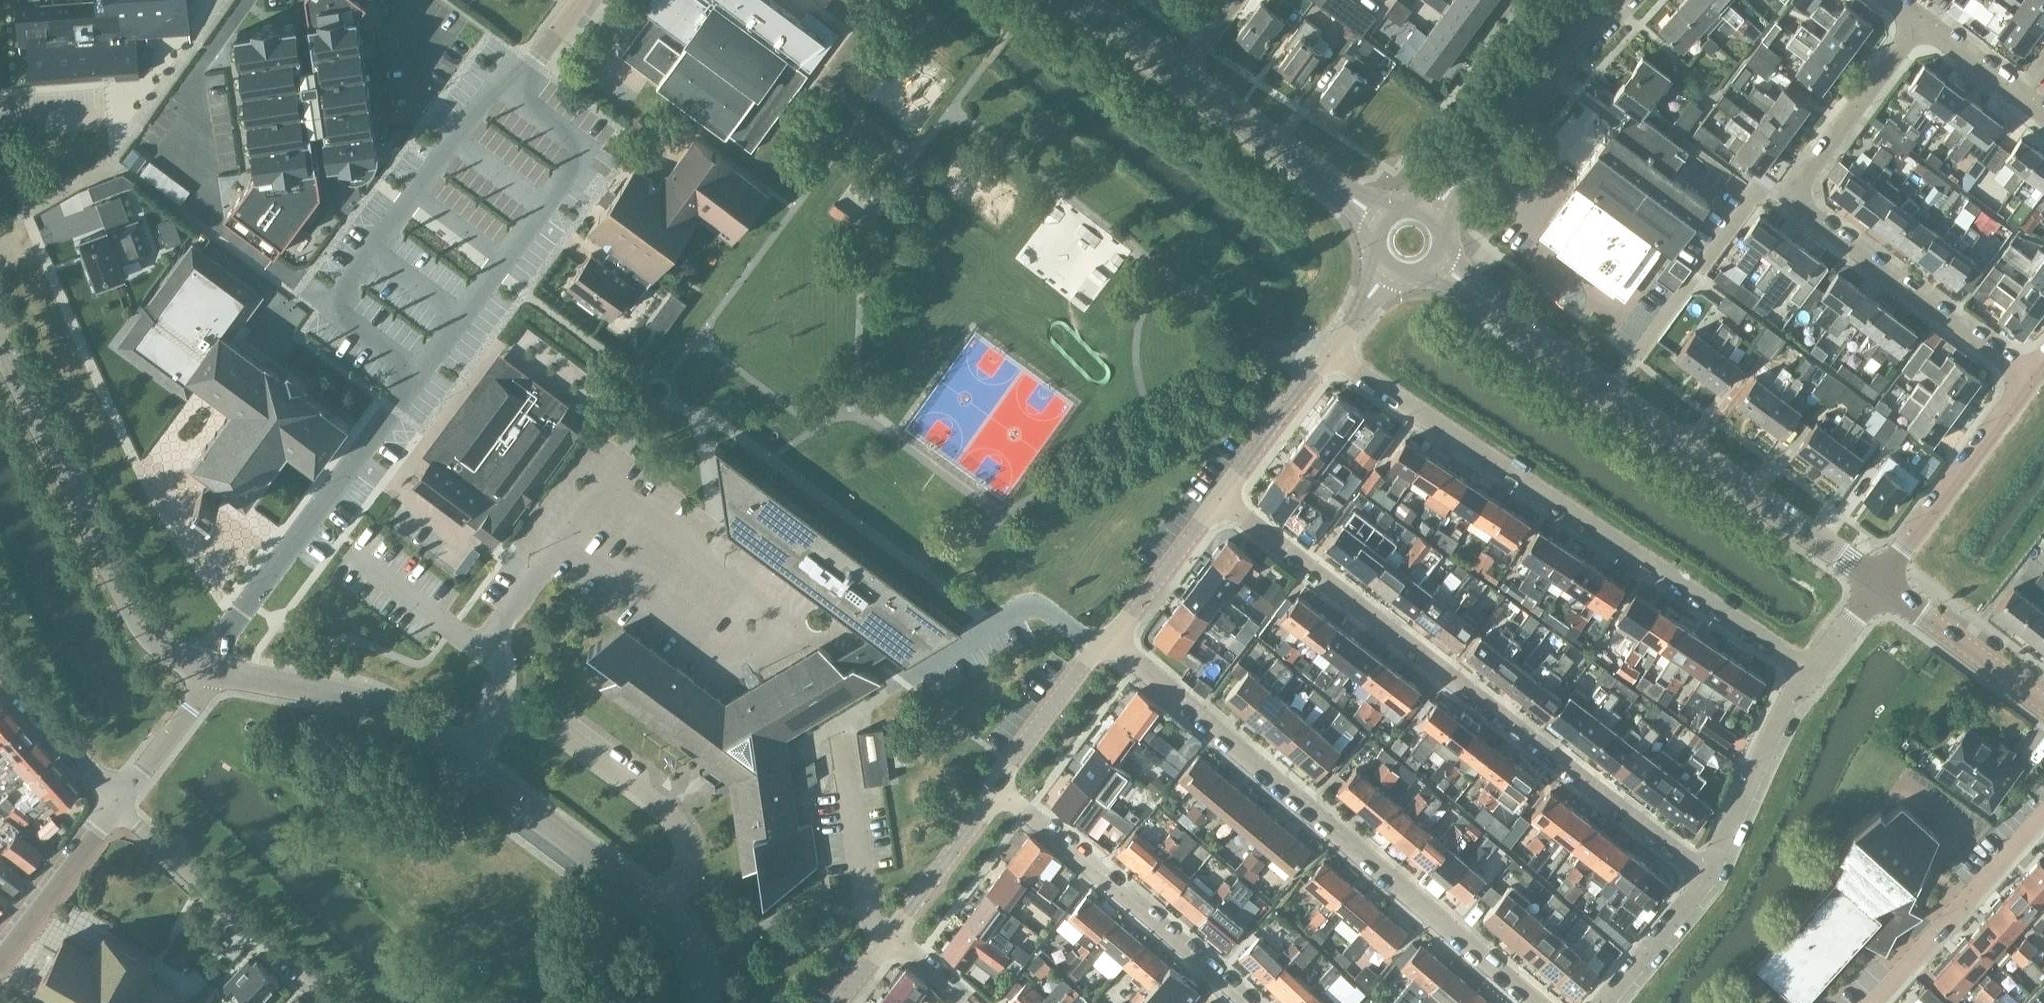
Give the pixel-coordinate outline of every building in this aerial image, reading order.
[(16,1),(20,54),(21,53),(20,46),(28,45),(30,85),(32,85),(31,81),(52,80),(52,84),(53,84),(53,80),(104,76),(103,71),(116,70),(116,80),(140,78),(137,34),(147,34),(148,45),(149,45),(148,34),(189,31),(190,41),(190,42),(191,42),(191,40),(188,0),(90,0),(41,3),(40,0),(32,0),(16,1)] [(378,155),(357,15),(368,0),(307,0),(314,49),(301,51),(301,50),(297,22),(280,25),(279,22),(271,23),(263,25),(254,26),(255,29),(238,31),(258,171),(224,217),(274,254),(316,198),(321,191),(320,182),(317,162),(310,163),(306,137),(312,136),(312,137),(314,137),(313,135),(326,133),(327,135),(331,162),(332,167),(334,171),(337,175),(340,178),(344,180),(348,182),(353,183),(358,183),(362,181),(367,179),(371,176),(374,173),(376,169),(377,165),(378,160),(378,155)] [(417,4),(455,33),(463,22),(435,0),(420,0),(417,4)] [(728,132),(751,149),(808,73),(798,66),(800,63),(810,70),(839,31),(809,9),(801,20),(779,4),(774,0),(653,0),(647,9),(646,9),(651,13),(641,26),(639,24),(631,34),(634,37),(621,54),(727,132),(728,132)] [(1265,2),(1262,0),(1238,33),(1250,42),(1247,45),(1256,52),(1258,48),(1260,50),(1274,32),(1283,38),(1293,24),(1284,18),(1285,17),(1274,9),(1281,0),(1266,0),(1265,2)] [(1304,11),(1312,0),(1290,0),(1304,11)] [(1317,2),(1326,9),(1332,0),(1318,0),(1317,2)] [(1326,9),(1335,15),(1346,0),(1332,0),(1326,9)] [(1335,15),(1344,22),(1359,3),(1355,0),(1346,0),(1335,15)] [(1391,5),(1406,17),(1411,10),(1412,9),(1399,0),(1395,0),(1391,5)] [(1444,12),(1469,32),(1485,11),(1470,0),(1453,0),(1444,12)] [(1485,11),(1493,0),(1470,0),(1485,11)] [(1709,0),(1683,0),(1677,7),(1701,28),(1718,10),(1719,9),(1709,0)] [(1719,9),(1718,10),(1727,18),(1736,26),(1743,32),(1744,33),(1752,25),(1727,1),(1727,0),(1709,0),(1719,9)] [(1810,12),(1829,26),(1856,45),(1872,24),(1845,4),(1843,7),(1830,11),(1818,2),(1820,0),(1793,0),(1810,12)] [(1993,10),(1985,21),(1998,31),(1997,32),(2024,51),(2040,30),(1999,0),(1979,0),(1993,10)] [(2040,30),(2043,24),(2043,0),(2021,0),(2020,1),(2019,0),(1999,0),(2040,30)] [(1368,10),(1359,3),(1344,22),(1346,24),(1353,29),(1368,10)] [(1406,17),(1391,5),(1385,13),(1401,24),(1406,17)] [(1701,28),(1677,7),(1659,26),(1683,48),(1701,28)] [(1353,29),(1355,30),(1362,36),(1377,16),(1368,10),(1353,29)] [(1469,32),(1444,12),(1428,33),(1454,52),(1469,32)] [(1290,50),(1279,64),(1292,74),(1291,75),(1298,80),(1299,79),(1302,81),(1323,51),(1312,42),(1322,29),(1311,21),(1306,17),(1298,27),(1284,45),(1290,50)] [(1736,26),(1727,18),(1719,26),(1728,35),(1731,31),(1736,26)] [(484,32),(468,20),(456,37),(472,49),(484,32)] [(1801,23),(1794,33),(1840,67),(1856,45),(1829,26),(1821,37),(1801,23)] [(1355,30),(1353,29),(1346,24),(1342,28),(1343,35),(1348,39),(1355,30)] [(1736,26),(1731,31),(1738,38),(1743,32),(1736,26)] [(1348,57),(1321,94),(1343,111),(1345,108),(1349,111),(1355,102),(1352,100),(1368,78),(1356,70),(1365,57),(1356,49),(1365,37),(1362,36),(1355,30),(1349,39),(1340,51),(1348,57)] [(1397,49),(1395,53),(1407,62),(1431,80),(1437,72),(1438,73),(1454,52),(1428,33),(1413,54),(1410,58),(1397,49)] [(1840,67),(1794,33),(1786,43),(1805,57),(1797,69),(1823,89),(1840,67)] [(1701,45),(1710,53),(1718,44),(1709,36),(1701,45)] [(1761,41),(1754,51),(1774,65),(1781,56),(1761,41)] [(1774,65),(1754,51),(1745,62),(1765,77),(1774,65)] [(1641,115),(1642,114),(1671,76),(1643,55),(1614,95),(1632,108),(1641,115)] [(1736,75),(1732,81),(1740,86),(1751,71),(1743,65),(1736,75)] [(1912,123),(1943,80),(1923,65),(1907,87),(1918,95),(1903,116),(1912,123)] [(1943,80),(1912,123),(1920,129),(1928,118),(1931,121),(1938,126),(1946,115),(1962,94),(1943,80)] [(1767,109),(1793,129),(1809,107),(1783,87),(1775,98),(1756,84),(1748,95),(1767,109)] [(1793,129),(1767,109),(1759,120),(1723,94),(1715,104),(1731,116),(1777,150),(1793,129)] [(1962,94),(1946,115),(1956,122),(1944,139),(1952,146),(1953,146),(1981,108),(1962,94)] [(1690,101),(1677,119),(1688,126),(1688,127),(1701,109),(1696,105),(1690,101)] [(1641,115),(1632,108),(1615,132),(1612,129),(1574,180),(1581,185),(1661,244),(1673,253),(1710,202),(1706,199),(1720,179),(1700,164),(1686,184),(1671,173),(1688,149),(1672,137),(1670,135),(1667,133),(1642,114),(1641,115)] [(1953,146),(1952,146),(1947,153),(1957,160),(1966,147),(1977,155),(1976,157),(1986,164),(2000,144),(1990,137),(2004,119),(1992,111),(1990,114),(1981,108),(1953,146)] [(1777,150),(1731,116),(1724,125),(1737,135),(1728,147),(1761,171),(1777,150)] [(1670,128),(1667,133),(1670,135),(1672,137),(1675,132),(1681,136),(1688,126),(1677,119),(1670,128)] [(1899,142),(1906,133),(1888,119),(1880,129),(1899,142)] [(1700,123),(1692,134),(1712,149),(1720,138),(1700,123)] [(1880,129),(1873,139),(1881,144),(1891,152),(1899,142),(1880,129)] [(1906,133),(1899,142),(1909,150),(1916,140),(1906,133)] [(2000,144),(1986,164),(1995,171),(2005,157),(2016,165),(2003,183),(2013,190),(2041,150),(2021,136),(2010,152),(2000,144)] [(620,265),(647,285),(653,278),(700,215),(733,239),(768,192),(734,167),(695,138),(661,184),(636,166),(588,230),(613,249),(608,256),(620,265)] [(1909,150),(1899,142),(1891,152),(1892,152),(1901,159),(1909,150)] [(1851,161),(1830,191),(1851,207),(1870,181),(1871,181),(1884,163),(1892,152),(1891,152),(1881,144),(1862,169),(1851,161)] [(133,147),(123,160),(137,170),(146,157),(133,147)] [(2006,219),(2016,226),(2032,204),(2031,204),(2043,186),(2043,153),(2041,150),(2013,190),(2022,197),(2006,219)] [(1943,161),(1930,152),(1925,158),(1937,168),(1943,161)] [(1884,163),(1871,181),(1870,181),(1851,207),(1872,222),(1891,197),(1899,187),(1886,177),(1892,169),(1884,163)] [(1933,184),(1939,176),(1927,168),(1921,175),(1933,184)] [(123,173),(88,186),(94,199),(135,184),(136,183),(134,182),(123,173)] [(1939,176),(1933,184),(1919,203),(1893,238),(1914,254),(1933,228),(1922,220),(1929,210),(1927,208),(1932,202),(1945,211),(1959,191),(1954,187),(1948,195),(1945,192),(1951,185),(1939,176)] [(1661,244),(1581,185),(1576,191),(1574,189),(1549,222),(1551,223),(1543,234),(1561,247),(1559,249),(1612,288),(1613,286),(1624,294),(1632,283),(1634,285),(1659,252),(1656,250),(1661,244)] [(2031,204),(2041,211),(2043,206),(2043,186),(2031,204)] [(1891,197),(1872,222),(1893,238),(1919,203),(1908,194),(1901,204),(1891,197)] [(1980,207),(1968,198),(1963,206),(1975,215),(1980,207)] [(828,210),(847,224),(853,217),(834,202),(828,210)] [(1981,209),(1971,222),(1988,234),(1990,231),(1993,233),(2001,223),(1997,220),(1981,209)] [(2038,219),(2028,212),(2018,225),(2029,232),(2038,219)] [(1763,251),(1779,229),(1759,215),(1744,236),(1751,242),(1736,263),(1748,272),(1763,251)] [(1943,235),(1933,228),(1914,254),(1935,269),(1967,227),(1966,227),(1956,219),(1943,235)] [(108,231),(108,229),(81,239),(98,287),(125,277),(120,264),(151,253),(138,220),(108,231)] [(1969,222),(1966,227),(1967,227),(1935,269),(1957,285),(1959,282),(1968,289),(1982,270),(1973,263),(1975,259),(1965,251),(1980,230),(1969,222)] [(1779,229),(1763,251),(1774,258),(1755,283),(1764,289),(1798,243),(1779,229)] [(143,310),(118,344),(188,396),(202,376),(209,381),(207,384),(206,383),(204,386),(233,408),(192,463),(213,478),(206,489),(205,490),(204,489),(197,498),(205,504),(213,511),(220,501),(219,500),(220,499),(227,488),(248,504),(289,449),(316,469),(349,424),(322,404),(323,403),(304,389),(308,384),(272,358),(235,331),(262,295),(192,243),(153,296),(152,298),(144,309),(143,310)] [(1798,243),(1764,289),(1759,297),(1754,303),(1766,313),(1795,274),(1802,279),(1790,295),(1800,302),(1814,283),(1828,265),(1798,243)] [(2001,254),(2029,274),(2043,285),(2043,252),(2039,249),(2032,259),(2009,243),(2001,254)] [(620,265),(608,256),(604,262),(591,253),(567,285),(581,295),(579,298),(595,310),(598,307),(612,317),(625,300),(632,306),(647,285),(620,265)] [(1674,255),(1672,254),(1655,278),(1674,291),(1682,279),(1691,267),(1674,255)] [(1988,275),(2039,313),(2043,306),(2043,285),(2029,274),(2022,284),(2005,272),(2004,273),(1994,266),(1988,275)] [(1732,292),(1740,282),(1721,268),(1713,278),(1732,292)] [(1814,283),(1800,302),(1810,310),(1822,294),(1829,300),(1816,318),(1828,327),(1858,287),(1838,272),(1825,291),(1814,283)] [(2039,313),(1988,275),(1974,293),(1983,300),(1989,293),(2006,305),(1998,316),(2023,335),(2039,313)] [(1742,300),(1752,307),(1754,303),(1759,297),(1750,290),(1740,282),(1732,292),(1742,300)] [(1877,301),(1858,287),(1828,327),(1838,334),(1851,316),(1861,323),(1877,301)] [(674,292),(664,305),(677,314),(687,302),(674,292)] [(1746,310),(1725,294),(1717,305),(1738,321),(1746,310)] [(1877,301),(1861,323),(1871,331),(1859,347),(1868,353),(1869,352),(1896,315),(1877,301)] [(1916,330),(1896,315),(1869,352),(1882,361),(1887,354),(1896,361),(1904,351),(1902,350),(1905,344),(1908,341),(1915,332),(1916,330)] [(1695,330),(1676,356),(1699,373),(1732,328),(1721,320),(1707,339),(1695,330)] [(1761,352),(1776,332),(1766,325),(1751,344),(1761,352)] [(1732,328),(1699,373),(1721,389),(1740,364),(1728,354),(1742,336),(1732,328)] [(1776,332),(1761,352),(1771,359),(1786,339),(1776,332)] [(1908,341),(1905,344),(1910,348),(1919,335),(1915,332),(1908,341)] [(1909,359),(1919,366),(1938,381),(1965,400),(1980,379),(1972,373),(1965,368),(1948,355),(1940,365),(1927,355),(1933,347),(1924,339),(1909,359)] [(1815,343),(1810,351),(1822,359),(1828,352),(1815,343)] [(1805,356),(1793,373),(1759,418),(1782,435),(1801,409),(1789,400),(1816,364),(1805,356)] [(1972,358),(1965,368),(1972,373),(1979,364),(1972,358)] [(447,439),(448,446),(450,447),(441,457),(440,456),(434,457),(414,483),(463,520),(486,489),(498,498),(475,529),(494,544),(589,418),(510,359),(509,360),(512,363),(499,380),(495,376),(447,439)] [(1919,366),(1909,359),(1902,369),(1912,376),(1919,366)] [(1849,380),(1854,372),(1842,362),(1836,370),(1849,380)] [(1759,418),(1793,373),(1784,366),(1770,385),(1756,375),(1737,401),(1759,418)] [(1822,397),(1837,378),(1827,370),(1812,390),(1822,397)] [(1868,382),(1854,372),(1849,380),(1873,398),(1887,378),(1878,370),(1868,382)] [(1837,378),(1822,397),(1832,404),(1847,385),(1837,378)] [(1965,400),(1938,381),(1931,391),(1918,381),(1910,392),(1911,393),(1923,402),(1949,421),(1965,400)] [(1847,385),(1838,397),(1849,405),(1845,411),(1854,418),(1861,408),(1867,400),(1858,393),(1847,385)] [(1911,393),(1899,409),(1911,418),(1907,423),(1933,442),(1949,421),(1923,402),(1911,393)] [(1329,405),(1321,415),(1346,434),(1353,439),(1376,456),(1392,435),(1378,424),(1374,429),(1365,422),(1360,429),(1353,425),(1362,413),(1337,394),(1335,396),(1333,395),(1327,403),(1329,405)] [(1891,407),(1879,398),(1873,406),(1885,415),(1891,407)] [(1821,464),(1854,419),(1854,418),(1845,411),(1837,421),(1827,413),(1820,423),(1818,421),(1798,447),(1821,464)] [(1346,434),(1321,415),(1306,435),(1331,454),(1346,434)] [(1883,443),(1898,423),(1887,415),(1872,435),(1883,443)] [(1854,419),(1821,464),(1843,480),(1871,443),(1858,433),(1863,426),(1854,419)] [(1898,423),(1883,443),(1892,450),(1907,430),(1898,423)] [(1306,435),(1290,455),(1333,488),(1336,490),(1344,480),(1323,464),(1331,454),(1306,435)] [(1376,456),(1353,439),(1346,448),(1369,466),(1376,456)] [(1401,468),(1386,491),(1397,498),(1412,475),(1427,453),(1406,439),(1391,462),(1401,468)] [(855,659),(861,664),(888,648),(906,662),(962,628),(716,444),(728,528),(740,537),(868,634),(833,654),(846,664),(855,659)] [(1940,459),(1932,452),(1919,469),(1927,476),(1940,459)] [(1427,453),(1412,475),(1432,488),(1446,466),(1427,453)] [(1889,454),(1871,478),(1875,481),(1865,494),(1887,511),(1896,500),(1897,500),(1899,497),(1898,496),(1906,486),(1909,489),(1919,477),(1889,454)] [(1300,495),(1308,484),(1318,492),(1319,491),(1327,496),(1333,488),(1290,455),(1275,476),(1300,495)] [(1432,488),(1424,500),(1445,514),(1447,511),(1453,502),(1467,480),(1447,467),(1446,466),(1432,488)] [(1375,468),(1361,487),(1371,494),(1377,485),(1378,484),(1385,475),(1375,468)] [(1300,495),(1275,476),(1259,497),(1299,528),(1306,518),(1296,510),(1305,498),(1300,495)] [(1346,498),(1354,488),(1344,480),(1336,490),(1346,498)] [(1467,480),(1453,502),(1474,516),(1488,493),(1468,480),(1467,480)] [(1377,485),(1371,494),(1390,508),(1397,498),(1386,491),(1377,485)] [(1327,496),(1340,506),(1346,498),(1336,490),(1333,488),(1327,496)] [(1352,499),(1361,507),(1368,498),(1359,490),(1352,499)] [(1509,507),(1488,493),(1474,516),(1494,529),(1509,507)] [(1394,512),(1409,522),(1417,511),(1401,501),(1394,512)] [(1509,507),(1494,529),(1489,537),(1508,550),(1515,543),(1530,521),(1509,507)] [(1344,522),(1326,545),(1346,560),(1364,538),(1374,524),(1372,522),(1355,509),(1344,523),(1344,522)] [(1385,509),(1375,521),(1384,528),(1393,516),(1385,509)] [(1320,511),(1310,526),(1320,533),(1323,528),(1330,518),(1320,511)] [(1425,521),(1420,529),(1429,535),(1434,527),(1425,521)] [(1364,538),(1346,560),(1347,560),(1368,577),(1386,555),(1393,546),(1397,541),(1383,530),(1374,524),(1364,538)] [(1438,526),(1430,538),(1438,542),(1445,531),(1438,526)] [(1534,564),(1519,586),(1528,592),(1561,542),(1539,528),(1521,556),(1534,564)] [(1398,564),(1386,555),(1368,577),(1391,595),(1431,543),(1421,535),(1398,564)] [(1218,545),(1212,553),(1215,556),(1213,558),(1238,577),(1246,566),(1256,574),(1263,565),(1252,558),(1253,557),(1228,539),(1221,548),(1218,545)] [(1561,542),(1528,592),(1538,598),(1552,576),(1564,584),(1582,557),(1561,542)] [(1411,610),(1415,613),(1432,591),(1420,581),(1443,552),(1431,543),(1409,573),(1391,595),(1402,603),(1400,607),(1409,613),(1411,610)] [(1495,558),(1481,549),(1470,566),(1484,575),(1495,558)] [(1563,612),(1562,614),(1572,621),(1605,572),(1582,557),(1564,584),(1575,591),(1567,602),(1569,603),(1563,612)] [(1200,576),(1198,578),(1223,596),(1231,586),(1250,601),(1257,591),(1238,577),(1213,558),(1206,567),(1203,565),(1197,573),(1200,576)] [(1440,581),(1432,591),(1415,613),(1437,630),(1454,608),(1461,599),(1479,576),(1469,569),(1452,590),(1440,581)] [(1605,572),(1572,621),(1581,626),(1595,604),(1607,612),(1625,585),(1605,572)] [(2035,580),(2043,587),(2043,586),(2043,574),(2041,572),(2035,580)] [(1487,582),(1479,576),(1461,599),(1470,605),(1487,582)] [(1191,588),(1184,597),(1226,629),(1229,631),(1236,622),(1233,620),(1224,613),(1225,612),(1216,606),(1223,596),(1198,578),(1197,580),(1194,578),(1188,586),(1191,588)] [(1274,578),(1261,594),(1272,602),(1284,585),(1274,578)] [(1505,590),(1522,601),(1528,592),(1519,586),(1512,580),(1505,590)] [(1995,610),(2015,626),(2034,603),(2013,587),(1995,610)] [(1257,591),(1250,601),(1265,612),(1272,602),(1261,594),(1257,591)] [(1528,592),(1522,601),(1531,608),(1538,598),(1528,592)] [(1632,646),(1658,607),(1636,592),(1618,619),(1631,628),(1623,640),(1632,646)] [(1285,654),(1318,610),(1299,595),(1279,621),(1289,629),(1276,647),(1285,654)] [(1226,629),(1184,597),(1169,616),(1194,635),(1202,624),(1219,638),(1226,629)] [(2015,626),(2036,642),(2043,632),(2043,611),(2034,603),(2015,626)] [(1530,613),(1520,605),(1511,618),(1520,625),(1530,613)] [(1658,607),(1632,646),(1626,655),(1625,656),(1634,662),(1640,652),(1641,653),(1650,640),(1661,647),(1678,620),(1658,607)] [(1454,608),(1437,630),(1458,646),(1478,621),(1463,609),(1461,613),(1454,608)] [(1318,610),(1285,654),(1293,660),(1301,649),(1303,651),(1312,640),(1321,647),(1339,625),(1318,610)] [(1530,632),(1539,620),(1530,613),(1521,626),(1530,632)] [(1562,614),(1554,625),(1555,626),(1564,632),(1572,621),(1562,614)] [(1194,635),(1169,616),(1155,636),(1196,667),(1202,660),(1185,647),(1194,635)] [(1678,620),(1661,647),(1672,654),(1656,677),(1667,684),(1699,634),(1678,620)] [(1572,621),(1564,632),(1574,639),(1576,635),(1582,627),(1581,626),(1572,621)] [(1339,625),(1321,647),(1333,656),(1316,678),(1324,685),(1358,640),(1339,625)] [(1487,669),(1512,637),(1515,632),(1506,625),(1492,643),(1481,635),(1466,653),(1468,655),(1466,658),(1476,666),(1478,662),(1487,669)] [(589,647),(612,664),(622,671),(602,682),(719,769),(732,779),(734,791),(736,802),(746,869),(760,861),(765,895),(817,865),(810,822),(797,824),(796,817),(786,746),(784,735),(879,678),(860,664),(861,664),(855,659),(846,664),(833,654),(821,646),(750,688),(726,702),(713,692),(623,626),(590,646),(589,647)] [(1243,627),(1237,635),(1245,642),(1252,633),(1243,627)] [(2043,649),(2043,632),(2036,642),(2043,649)] [(1699,634),(1667,684),(1675,689),(1691,666),(1703,674),(1720,648),(1699,634)] [(1512,637),(1487,669),(1507,685),(1521,666),(1510,658),(1521,644),(1512,637)] [(1358,640),(1324,685),(1323,687),(1333,695),(1352,671),(1362,679),(1379,656),(1358,640)] [(1623,640),(1617,649),(1626,655),(1632,646),(1623,640)] [(1698,710),(1690,722),(1699,728),(1701,726),(1710,712),(1742,663),(1721,648),(1720,648),(1703,674),(1695,687),(1708,695),(1701,706),(1698,710)] [(1551,667),(1526,699),(1527,700),(1535,706),(1532,709),(1545,719),(1562,697),(1551,689),(1575,658),(1564,650),(1558,658),(1551,667)] [(1542,661),(1551,667),(1558,658),(1550,651),(1542,661)] [(1302,654),(1294,664),(1302,670),(1310,660),(1302,654)] [(1241,678),(1226,696),(1244,712),(1267,685),(1280,670),(1286,663),(1278,656),(1259,678),(1248,669),(1243,675),(1241,678)] [(1372,687),(1356,709),(1357,710),(1365,716),(1366,715),(1399,672),(1379,656),(1362,679),(1372,687)] [(1638,669),(1623,659),(1616,669),(1615,670),(1624,675),(1629,678),(1632,680),(1638,669)] [(1239,661),(1234,667),(1241,673),(1243,675),(1248,669),(1244,665),(1239,661)] [(1508,686),(1506,689),(1515,696),(1517,693),(1526,699),(1551,667),(1542,661),(1532,674),(1521,666),(1507,685),(1508,686)] [(1294,670),(1286,663),(1280,670),(1281,670),(1288,677),(1294,670)] [(1710,712),(1701,726),(1727,744),(1735,733),(1717,721),(1734,695),(1747,703),(1764,677),(1742,663),(1710,712)] [(1366,715),(1365,716),(1372,721),(1373,722),(1373,721),(1382,711),(1384,713),(1393,702),(1403,710),(1404,709),(1410,714),(1422,699),(1416,694),(1420,688),(1399,672),(1366,715)] [(1617,676),(1610,686),(1617,692),(1625,681),(1617,676)] [(1200,677),(1193,686),(1205,696),(1212,687),(1200,677)] [(1655,680),(1648,692),(1655,697),(1663,685),(1655,680)] [(1598,701),(1608,689),(1599,682),(1590,694),(1598,701)] [(1267,685),(1244,712),(1263,727),(1285,701),(1268,685),(1267,685)] [(1571,735),(1593,751),(1612,726),(1621,714),(1610,706),(1619,694),(1617,692),(1610,686),(1608,689),(1598,701),(1591,710),(1571,735)] [(1656,698),(1665,704),(1673,692),(1663,686),(1656,698)] [(1570,693),(1550,718),(1571,735),(1591,710),(1598,701),(1590,694),(1587,697),(1574,687),(1570,693)] [(1316,701),(1322,695),(1314,688),(1309,694),(1316,701)] [(1138,690),(1117,719),(1164,755),(1171,745),(1148,727),(1162,708),(1138,690)] [(1330,701),(1322,695),(1316,701),(1324,708),(1330,701)] [(1304,716),(1285,701),(1263,727),(1281,743),(1304,716)] [(1429,725),(1411,749),(1412,750),(1423,759),(1433,746),(1456,716),(1447,709),(1449,707),(1441,701),(1439,703),(1436,701),(1422,720),(1429,725)] [(1654,702),(1643,716),(1650,721),(1661,707),(1654,702)] [(0,709),(0,740),(19,722),(4,705),(0,709)] [(1650,721),(1658,727),(1669,713),(1661,707),(1650,721)] [(1356,709),(1352,714),(1353,714),(1361,721),(1363,719),(1365,716),(1357,710),(1356,709)] [(1322,732),(1299,759),(1318,775),(1341,748),(1333,741),(1346,726),(1352,720),(1341,710),(1322,732)] [(1456,716),(1433,746),(1434,746),(1446,756),(1439,765),(1446,771),(1477,732),(1469,726),(1472,723),(1459,713),(1457,716),(1456,716)] [(1593,751),(1614,768),(1650,721),(1643,716),(1642,715),(1633,726),(1631,724),(1623,734),(1612,726),(1593,751)] [(1322,732),(1304,716),(1281,743),(1299,759),(1322,732)] [(1363,719),(1361,721),(1369,727),(1373,722),(1372,721),(1365,716),(1363,719)] [(1097,746),(1095,748),(1119,766),(1133,748),(1140,753),(1141,750),(1158,763),(1164,755),(1117,719),(1105,735),(1101,732),(1092,743),(1097,746)] [(1352,720),(1346,726),(1353,733),(1359,726),(1352,720)] [(1650,721),(1614,768),(1634,784),(1654,758),(1643,750),(1654,737),(1660,729),(1658,727),(1650,721)] [(19,722),(0,740),(0,770),(7,764),(34,739),(19,722)] [(865,784),(891,780),(884,738),(883,727),(872,729),(857,731),(865,784)] [(1415,734),(1406,727),(1391,746),(1401,753),(1415,734)] [(1968,727),(1943,762),(1961,775),(1958,779),(1959,779),(1977,793),(1974,797),(1990,808),(2015,775),(2002,765),(2009,756),(2014,750),(2000,740),(1995,746),(1968,727)] [(1695,731),(1690,737),(1699,744),(1703,739),(1704,738),(1695,731)] [(1496,747),(1477,732),(1446,771),(1447,771),(1450,774),(1453,776),(1461,767),(1464,769),(1472,759),(1482,766),(1496,747)] [(892,740),(896,763),(906,762),(902,738),(892,740)] [(20,771),(25,777),(49,755),(34,739),(7,764),(0,770),(0,789),(20,771)] [(1086,761),(1074,776),(1109,803),(1130,774),(1119,766),(1095,748),(1092,745),(1082,758),(1086,761)] [(1171,745),(1164,755),(1180,767),(1188,758),(1171,745)] [(1496,747),(1482,766),(1492,775),(1484,785),(1486,786),(1479,796),(1486,801),(1516,762),(1496,747)] [(1655,800),(1684,764),(1662,747),(1654,758),(1634,784),(1655,800)] [(1384,749),(1378,756),(1383,760),(1390,766),(1396,758),(1385,749),(1384,749)] [(1412,750),(1406,759),(1416,767),(1423,758),(1412,750)] [(1702,760),(1700,759),(1692,753),(1684,764),(1655,800),(1677,817),(1680,813),(1696,825),(1712,805),(1696,792),(1697,792),(1694,790),(1704,777),(1695,770),(1702,760)] [(49,755),(25,777),(33,785),(14,802),(15,803),(8,812),(15,818),(23,808),(64,772),(49,755)] [(1198,755),(1179,779),(1201,797),(1195,803),(1202,809),(1227,779),(1198,755)] [(804,763),(808,781),(824,778),(821,760),(804,763)] [(1338,789),(1357,805),(1390,766),(1383,760),(1368,777),(1356,767),(1338,789)] [(1516,762),(1486,801),(1493,807),(1500,797),(1514,807),(1536,778),(1516,762)] [(1439,765),(1431,775),(1438,781),(1446,771),(1439,765)] [(1357,805),(1377,823),(1396,801),(1386,792),(1392,786),(1389,784),(1399,773),(1398,772),(1390,766),(1357,805)] [(1438,781),(1437,784),(1444,789),(1453,776),(1450,774),(1447,771),(1446,771),(1438,781)] [(23,808),(15,818),(23,824),(30,815),(32,817),(48,802),(56,811),(79,789),(64,772),(23,808)] [(1109,803),(1074,776),(1052,806),(1075,824),(1076,823),(1087,831),(1109,803)] [(1217,811),(1235,826),(1255,802),(1227,779),(1202,809),(1209,815),(1212,817),(1217,811)] [(1424,783),(1418,790),(1420,791),(1427,798),(1433,791),(1424,783)] [(1537,851),(1572,806),(1551,790),(1531,815),(1543,824),(1535,834),(1536,835),(1528,845),(1536,851),(1537,851)] [(1377,823),(1394,837),(1427,798),(1420,791),(1405,808),(1396,801),(1377,823)] [(1442,798),(1433,791),(1427,798),(1394,837),(1411,851),(1429,829),(1421,822),(1442,798)] [(1283,826),(1255,802),(1235,826),(1263,849),(1283,826)] [(1202,809),(1195,803),(1187,813),(1194,819),(1202,809)] [(1844,861),(1836,876),(1836,877),(1757,965),(1799,1002),(1807,1002),(1814,995),(1812,993),(1860,939),(1886,952),(1931,865),(1925,862),(1938,836),(1902,803),(1884,815),(1881,810),(1854,827),(1840,855),(1845,857),(1844,861)] [(1496,815),(1483,805),(1474,816),(1486,826),(1496,815)] [(1537,851),(1536,851),(1527,862),(1537,870),(1562,838),(1571,846),(1591,821),(1572,806),(1537,851)] [(1200,824),(1209,815),(1202,809),(1194,819),(1200,824)] [(1521,813),(1500,838),(1510,846),(1530,821),(1521,813)] [(1124,815),(1117,825),(1126,832),(1133,823),(1124,815)] [(50,816),(43,824),(51,833),(54,830),(59,825),(50,816)] [(1194,819),(1188,826),(1194,831),(1200,824),(1194,819)] [(11,835),(0,849),(26,869),(40,850),(27,839),(29,836),(18,827),(8,820),(1,828),(11,835)] [(1411,851),(1429,866),(1462,827),(1453,820),(1439,837),(1429,829),(1411,851)] [(1470,834),(1474,838),(1481,830),(1474,824),(1469,820),(1462,827),(1470,834)] [(1574,864),(1566,874),(1567,875),(1568,875),(1575,881),(1610,836),(1591,821),(1571,846),(1580,853),(1573,862),(1574,863),(1575,864),(1574,864)] [(1145,876),(1185,829),(1184,828),(1183,829),(1177,825),(1162,843),(1160,841),(1155,847),(1135,831),(1117,853),(1145,876)] [(1283,826),(1263,849),(1292,873),(1311,849),(1283,826)] [(1429,866),(1448,882),(1466,860),(1456,851),(1470,834),(1462,827),(1429,866)] [(1185,829),(1145,876),(1172,899),(1191,877),(1170,860),(1175,854),(1181,859),(1197,840),(1185,829)] [(1030,835),(1008,864),(1032,882),(1038,887),(1044,879),(1037,875),(1054,853),(1030,835)] [(1487,835),(1481,843),(1490,850),(1496,843),(1487,835)] [(1573,883),(1565,894),(1572,899),(1582,886),(1583,887),(1585,885),(1591,877),(1601,884),(1609,875),(1628,850),(1610,836),(1575,881),(1573,883)] [(1481,843),(1466,860),(1448,882),(1466,898),(1485,876),(1475,868),(1490,850),(1481,843)] [(9,891),(23,872),(26,869),(0,849),(0,884),(9,891)] [(1243,860),(1249,865),(1258,856),(1251,850),(1243,860)] [(1611,892),(1606,899),(1607,900),(1615,906),(1617,904),(1628,890),(1647,865),(1629,851),(1628,850),(1609,875),(1610,875),(1619,882),(1611,892)] [(1258,856),(1249,865),(1256,871),(1257,870),(1264,861),(1258,856)] [(1514,858),(1508,865),(1519,874),(1525,867),(1514,858)] [(2022,878),(2043,898),(2043,863),(2039,858),(2022,878)] [(1242,859),(1235,867),(1251,882),(1243,874),(1249,865),(1243,860),(1242,859)] [(1311,918),(1312,919),(1318,924),(1326,914),(1332,908),(1352,884),(1324,861),(1304,884),(1325,902),(1311,918)] [(1008,864),(987,893),(1010,911),(1021,896),(1029,902),(1031,899),(1036,903),(1045,891),(1038,887),(1032,882),(1008,864)] [(1249,865),(1243,874),(1251,882),(1259,872),(1257,870),(1256,871),(1249,865)] [(1615,906),(1612,910),(1628,922),(1644,901),(1649,905),(1667,880),(1647,865),(1628,890),(1617,904),(1615,906)] [(1525,868),(1519,874),(1527,881),(1533,875),(1532,874),(1525,868)] [(1566,874),(1557,886),(1558,887),(1565,894),(1573,883),(1575,881),(1568,875),(1567,875),(1566,874)] [(1231,885),(1199,922),(1217,938),(1215,941),(1221,946),(1224,944),(1227,947),(1246,924),(1233,913),(1253,889),(1238,876),(1231,885)] [(1046,877),(1044,879),(1038,887),(1045,891),(1052,897),(1059,886),(1046,877)] [(1212,895),(1191,877),(1172,899),(1199,922),(1231,885),(1225,880),(1212,895)] [(2004,897),(2035,925),(2043,915),(2043,898),(2022,878),(2004,897)] [(1068,883),(1056,898),(1066,906),(1078,890),(1068,883)] [(6,894),(9,891),(0,884),(0,903),(6,894)] [(1326,914),(1318,924),(1319,925),(1324,929),(1325,930),(1327,931),(1327,932),(1333,925),(1341,915),(1346,920),(1359,930),(1379,907),(1352,884),(1332,908),(1326,914)] [(1491,884),(1481,895),(1493,905),(1502,894),(1491,884)] [(1525,905),(1531,899),(1514,886),(1510,887),(1509,886),(1502,894),(1493,905),(1483,916),(1502,932),(1525,905)] [(1553,892),(1548,898),(1556,905),(1562,899),(1553,892)] [(1010,911),(987,893),(965,922),(989,940),(995,945),(1005,952),(1006,952),(1013,942),(997,929),(1010,911)] [(1095,941),(1114,919),(1086,895),(1068,917),(1086,932),(1081,939),(1084,941),(1090,947),(1095,941)] [(2027,918),(2004,897),(2002,899),(2000,897),(1991,906),(1993,909),(1987,917),(2009,937),(2027,918)] [(1550,913),(1543,921),(1520,947),(1539,963),(1561,936),(1555,930),(1555,923),(1570,906),(1562,899),(1556,905),(1556,906),(1551,912),(1550,913)] [(1548,899),(1542,906),(1550,913),(1551,912),(1556,906),(1548,899)] [(1607,900),(1593,917),(1594,917),(1601,924),(1612,910),(1615,906),(1607,900)] [(1525,905),(1502,932),(1520,947),(1543,921),(1525,905)] [(1344,949),(1336,958),(1346,967),(1354,958),(1361,949),(1369,939),(1387,954),(1387,955),(1407,931),(1379,908),(1379,907),(1359,930),(1351,940),(1343,949),(1344,949)] [(1017,933),(1026,913),(1014,908),(1004,927),(1017,933)] [(1612,910),(1601,924),(1626,945),(1638,932),(1627,923),(1628,922),(1612,910)] [(2009,937),(1987,917),(1969,936),(1992,956),(2009,937)] [(1103,947),(1122,964),(1141,942),(1114,919),(1095,941),(1090,947),(1082,956),(1077,962),(1070,969),(1078,976),(1103,947)] [(1008,954),(1006,952),(1005,952),(995,945),(989,940),(965,922),(943,951),(967,969),(968,967),(971,967),(976,960),(975,958),(979,953),(998,968),(1008,954)] [(1561,936),(1539,963),(1557,979),(1592,937),(1598,930),(1590,923),(1572,945),(1561,936)] [(1310,934),(1319,943),(1328,932),(1327,932),(1327,931),(1325,930),(1324,929),(1319,925),(1318,924),(1310,934)] [(1299,946),(1307,938),(1294,926),(1286,934),(1294,941),(1299,946)] [(1592,937),(1557,979),(1576,995),(1584,984),(1589,988),(1599,977),(1594,973),(1598,968),(1588,958),(1594,951),(1606,937),(1598,930),(1592,937)] [(105,934),(94,955),(64,939),(49,965),(36,989),(61,1002),(170,1002),(177,991),(148,974),(155,962),(105,934)] [(1959,948),(1951,956),(1998,997),(2005,989),(1981,968),(1992,956),(1969,936),(1967,938),(1965,935),(1956,945),(1959,948)] [(1299,946),(1294,941),(1286,949),(1284,948),(1278,954),(1259,936),(1239,957),(1266,982),(1300,947),(1299,946)] [(2018,945),(2030,956),(2038,947),(2026,937),(2018,945)] [(1299,946),(1300,947),(1266,982),(1287,1002),(1295,1002),(1311,986),(1296,971),(1318,948),(1307,938),(1299,946)] [(1090,947),(1084,941),(1076,951),(1082,956),(1090,947)] [(1016,942),(1009,953),(1023,963),(1031,952),(1016,942)] [(1141,942),(1122,964),(1131,972),(1129,975),(1137,982),(1139,988),(1131,997),(1138,1002),(1169,966),(1141,942)] [(1390,1002),(1417,1002),(1428,990),(1448,967),(1421,943),(1401,967),(1412,977),(1390,1002)] [(2011,952),(2010,954),(2022,964),(2029,957),(2030,956),(2018,945),(2011,952)] [(1038,953),(1023,970),(1026,973),(1031,967),(1041,976),(1045,971),(1048,974),(1054,967),(1038,953)] [(1067,953),(1059,963),(1068,971),(1070,969),(1077,962),(1067,953)] [(1951,956),(1945,963),(1941,961),(1933,970),(1936,973),(1934,975),(1956,996),(1967,984),(1988,1002),(1992,1002),(1997,998),(1998,997),(1951,956)] [(1012,957),(1007,965),(1016,971),(1022,964),(1012,957)] [(257,958),(253,963),(249,959),(219,990),(228,998),(237,989),(252,1002),(266,1002),(270,998),(266,994),(280,979),(257,958)] [(1311,986),(1295,1002),(1329,1002),(1319,993),(1341,970),(1333,962),(1311,986)] [(1169,966),(1138,1002),(1137,1002),(1190,1002),(1197,995),(1196,992),(1198,989),(1195,987),(1196,984),(1190,979),(1188,980),(1170,965),(1169,966)] [(1355,975),(1367,986),(1378,973),(1370,966),(1361,967),(1355,975)] [(891,986),(913,1002),(936,1002),(935,1002),(933,1001),(932,1002),(920,994),(928,983),(906,967),(904,969),(901,967),(895,976),(898,978),(891,986)] [(1417,1002),(1436,1002),(1439,1000),(1443,1002),(1465,1002),(1476,991),(1448,967),(1428,990),(1417,1002)] [(1007,1002),(1008,1002),(1056,1002),(1068,990),(1072,985),(1063,977),(1045,997),(1027,980),(1007,1002)] [(1005,993),(1010,998),(1023,984),(1017,978),(1005,993)] [(1356,984),(1337,1002),(1355,1002),(1357,1001),(1365,992),(1356,984)] [(891,986),(879,1002),(913,1002),(891,986)] [(1928,987),(1920,996),(1928,1002),(1946,1002),(1928,987)] [(1056,1002),(1067,1002),(1074,996),(1068,990),(1056,1002)] [(1465,1002),(1490,1002),(1476,991),(1465,1002)] [(1361,1002),(1377,1002),(1369,995),(1361,1002)]
